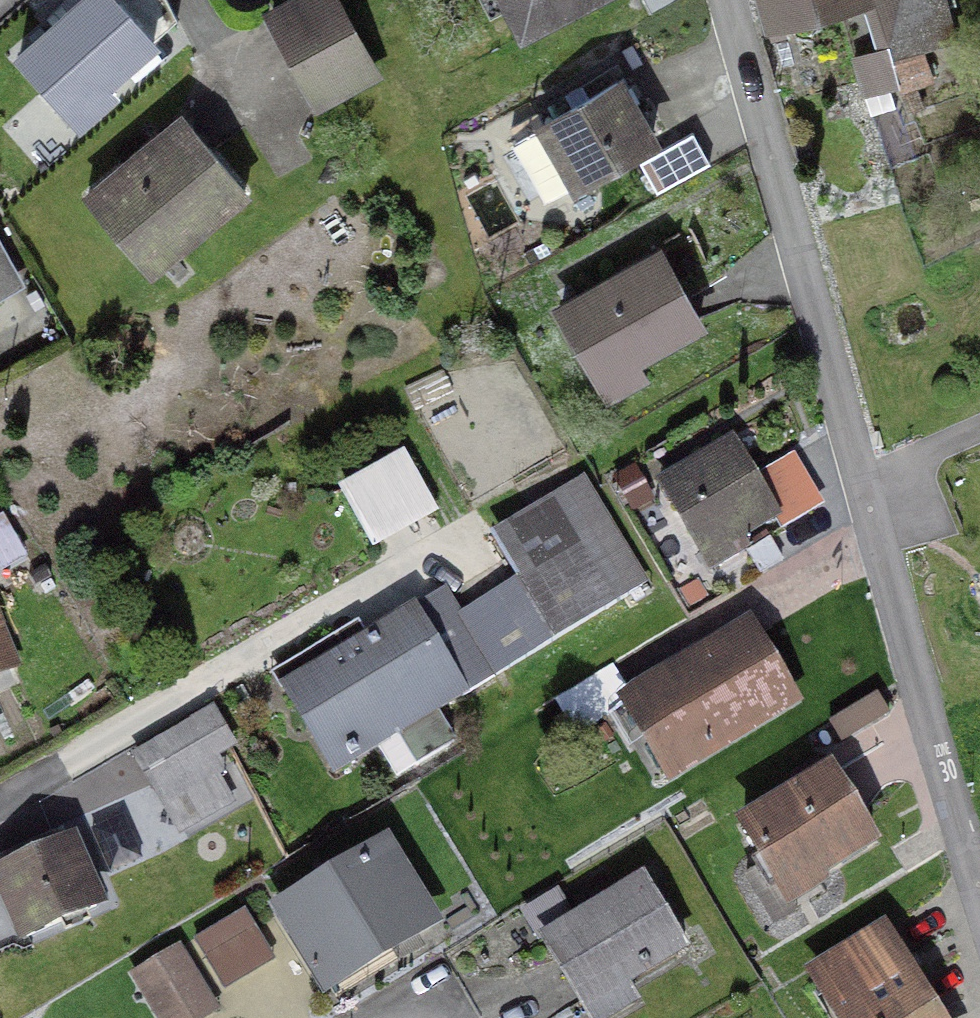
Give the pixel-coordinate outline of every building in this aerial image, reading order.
[(109,0),(86,0),(19,59),(78,125),(99,106),(89,95),(148,43),(109,0)] [(370,77),(328,0),(301,0),(268,18),(317,106),(370,77)] [(520,39),(594,0),(500,0),(520,39)] [(767,41),(782,37),(777,18),(846,0),(756,0),(767,41)] [(849,11),(871,4),(885,50),(947,31),(939,0),(846,0),(849,11)] [(874,54),(851,61),(861,97),(885,90),(874,54)] [(928,83),(926,76),(896,86),(907,114),(918,110),(910,90),(928,83)] [(575,187),(648,145),(614,85),(532,132),(524,118),(507,128),(515,142),(511,144),(544,202),(574,185),(575,187)] [(133,166),(129,162),(84,199),(138,264),(180,228),(190,240),(243,196),(183,124),(133,166)] [(657,189),(711,163),(696,133),(643,159),(657,189)] [(696,329),(654,255),(557,310),(598,383),(696,329)] [(768,516),(729,450),(664,489),(702,554),(696,558),(706,574),(741,554),(732,537),(768,516)] [(424,519),(392,462),(333,495),(364,552),(424,519)] [(1,520),(0,520),(0,580),(4,588),(31,573),(1,520)] [(409,611),(281,689),(331,772),(456,695),(459,699),(640,591),(600,521),(562,543),(574,564),(521,596),(527,605),(468,641),(442,598),(412,616),(409,611)] [(10,664),(0,638),(0,668),(10,664)] [(664,778),(790,703),(753,640),(713,664),(707,654),(620,706),(664,778)] [(209,714),(136,757),(179,831),(223,806),(200,764),(228,748),(209,714)] [(827,776),(741,828),(776,886),(804,869),(811,880),(869,845),(827,776)] [(60,834),(0,861),(0,885),(24,940),(93,910),(60,834)] [(382,852),(278,915),(323,988),(427,925),(382,852)] [(544,942),(541,943),(586,1017),(607,1017),(631,1004),(620,987),(680,951),(640,884),(568,927),(553,903),(529,917),(544,942)] [(194,943),(222,992),(270,963),(241,915),(194,943)] [(880,935),(812,977),(837,1017),(929,1017),(880,935)] [(175,954),(135,977),(156,1014),(196,991),(175,954)]
